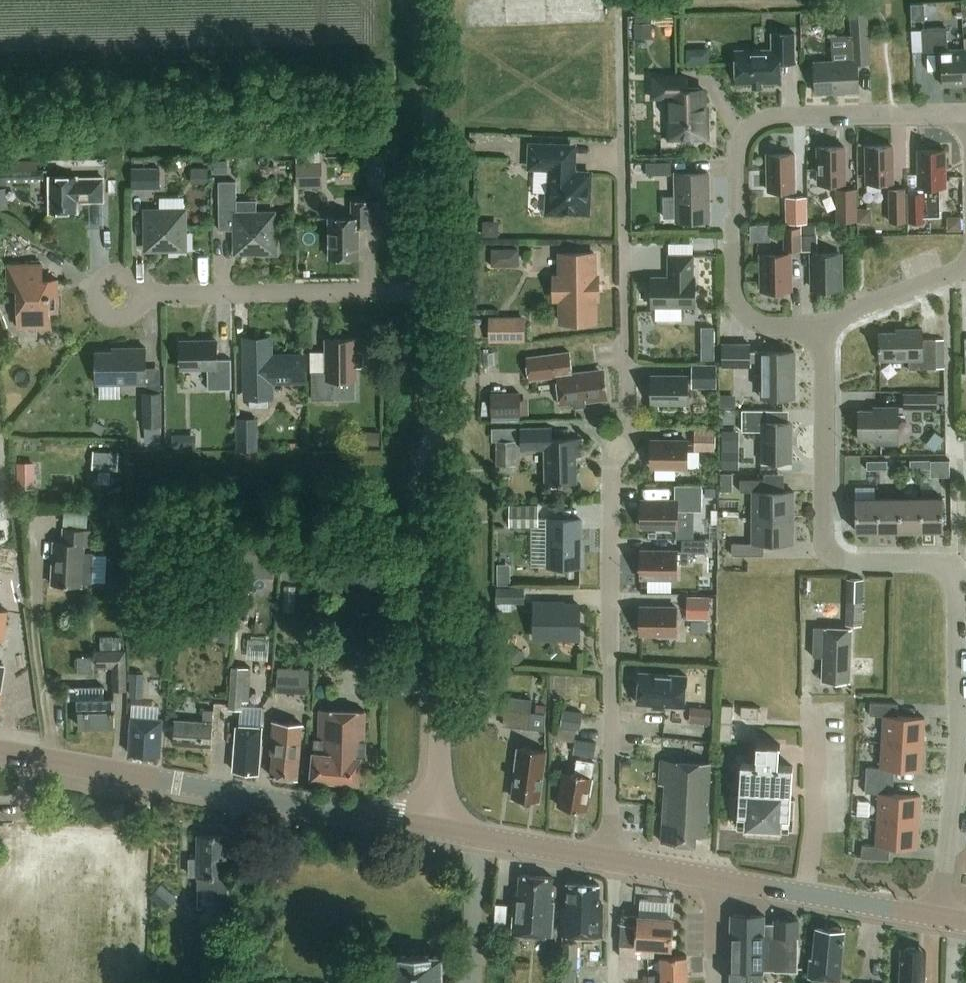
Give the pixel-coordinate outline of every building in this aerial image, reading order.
[(914,2),(914,16),(937,16),(937,2),(914,2)] [(861,64),(872,63),(871,35),(870,12),(854,12),(856,60),(817,62),(818,93),(837,92),(837,95),(848,94),(848,92),(862,91),(861,64)] [(635,38),(652,38),(651,18),(636,19),(636,23),(635,23),(635,38)] [(965,50),(950,51),(949,28),(924,29),(925,52),(925,53),(942,52),(944,87),(965,86),(965,65),(965,50)] [(924,29),(912,30),(913,53),(925,52),(924,29)] [(784,63),(798,63),(797,33),(775,33),(775,49),(738,50),(738,83),(784,82),(784,63)] [(672,137),(708,137),(708,117),(706,117),(705,88),(688,89),(688,76),(656,76),(657,96),(672,95),(672,137)] [(590,212),(591,172),(579,172),(579,170),(574,164),(572,164),(570,164),(571,146),(532,144),(530,167),(535,167),(534,190),(550,191),(550,194),(548,194),(547,213),(566,214),(566,211),(590,212)] [(869,183),(895,182),(894,145),(868,146),(869,183)] [(839,222),(858,221),(858,189),(847,189),(847,147),(820,147),(821,183),(838,183),(839,222)] [(921,193),(910,194),(911,222),(927,221),(927,216),(941,215),(940,187),(947,187),(946,150),(920,150),(921,188),(921,193)] [(322,153),(297,154),(298,188),(323,187),(322,153)] [(770,190),(797,189),(796,153),(769,153),(770,190)] [(227,160),(214,160),(214,173),(228,173),(227,160)] [(648,175),(673,175),(672,162),(648,163),(648,175)] [(191,167),(191,182),(208,183),(208,168),(191,167)] [(0,169),(0,183),(9,183),(9,177),(44,176),(44,168),(0,169)] [(160,189),(160,170),(160,168),(133,168),(133,189),(160,189)] [(678,217),(678,220),(711,219),(710,172),(677,173),(678,195),(678,217)] [(51,212),(79,212),(79,202),(105,201),(105,177),(79,178),(79,176),(51,176),(51,212)] [(259,252),(259,254),(278,254),(278,234),(275,234),(275,213),(258,213),(258,201),(238,201),(237,181),(220,181),(221,230),(237,229),(237,252),(259,252)] [(891,222),(907,222),(907,189),(890,189),(891,222)] [(807,195),(786,196),(787,222),(808,222),(807,195)] [(331,257),(361,257),(360,227),(372,227),(372,201),(353,201),(353,217),(330,217),(331,257)] [(859,222),(872,221),(872,208),(858,209),(859,222)] [(189,251),(188,232),(186,232),(186,210),(147,210),(148,249),(169,249),(169,251),(189,251)] [(483,220),(483,236),(498,236),(499,221),(483,220)] [(802,224),(803,234),(816,234),(816,224),(802,224)] [(785,251),(802,250),(802,226),(785,226),(785,251)] [(491,248),(491,266),(519,266),(519,248),(491,248)] [(595,252),(562,253),(562,277),(555,277),(555,298),(562,298),(563,322),(596,322),(596,298),(599,298),(599,276),(595,276),(595,252)] [(764,290),(791,290),(790,253),(764,253),(764,290)] [(815,290),(842,289),(841,253),(814,254),(815,290)] [(696,305),(696,276),(694,276),(694,255),(670,254),(670,276),(653,276),(653,305),(696,305)] [(59,311),(59,279),(43,279),(43,263),(9,264),(9,288),(19,288),(20,327),(52,326),(52,311),(59,311)] [(490,342),(515,342),(526,341),(525,317),(490,317),(490,342)] [(714,359),(714,327),(702,327),(701,359),(714,359)] [(880,333),(880,361),(909,361),(909,370),(936,370),(936,340),(923,340),(923,330),(905,330),(905,333),(880,333)] [(313,399),(337,399),(337,379),(357,379),(357,366),(362,366),(364,364),(364,353),(362,351),(357,351),(357,339),(327,339),(327,371),(313,371),(313,399)] [(233,389),(232,359),(218,359),(218,340),(182,341),(182,368),(209,367),(209,389),(233,389)] [(246,340),(247,396),(272,395),(272,381),(305,380),(305,356),(271,356),(271,340),(246,340)] [(750,365),(751,343),(723,343),(723,365),(750,365)] [(147,347),(124,347),(124,351),(97,351),(97,384),(147,383),(147,347)] [(601,393),(608,392),(605,375),(599,376),(598,370),(574,373),(571,351),(528,356),(531,380),(557,376),(561,404),(602,399),(601,393)] [(794,396),(795,351),(762,351),(761,396),(794,396)] [(691,362),(691,386),(716,386),(717,362),(691,362)] [(652,402),(688,402),(688,376),(652,376),(652,402)] [(143,392),(144,426),(163,426),(163,392),(143,392)] [(523,416),(522,392),(494,392),(494,416),(523,416)] [(946,402),(946,393),(904,393),(904,407),(937,407),(937,402),(946,402)] [(720,394),(720,408),(736,408),(736,395),(720,394)] [(899,406),(881,406),(881,409),(859,409),(859,439),(875,439),(875,444),(899,444),(899,406)] [(770,409),(742,409),(743,430),(763,430),(763,461),(791,461),(791,422),(770,422),(770,409)] [(259,450),(258,419),(238,419),(238,450),(259,450)] [(582,455),(581,438),(552,438),(552,426),(522,427),(522,448),(545,448),(546,482),(577,482),(577,455),(582,455)] [(722,427),(721,467),(735,467),(735,427),(722,427)] [(716,450),(717,430),(696,429),(695,450),(716,450)] [(365,431),(365,444),(379,445),(380,431),(365,431)] [(935,431),(925,443),(935,451),(944,438),(935,431)] [(171,432),(171,446),(195,446),(195,432),(171,432)] [(498,465),(517,465),(517,440),(498,441),(498,465)] [(687,467),(688,440),(652,440),(651,467),(655,467),(655,479),(675,479),(675,467),(687,467)] [(118,468),(118,451),(92,450),(92,467),(118,468)] [(29,460),(27,477),(42,479),(44,462),(29,460)] [(868,469),(878,469),(878,460),(868,460),(868,469)] [(878,469),(887,469),(887,460),(878,460),(878,469)] [(911,468),(921,468),(921,460),(911,460),(911,468)] [(921,468),(931,468),(930,460),(921,460),(921,468)] [(733,491),(733,473),(721,473),(721,491),(733,491)] [(752,517),(793,518),(794,492),(764,491),(764,479),(740,479),(740,492),(752,492),(752,517)] [(702,485),(678,485),(678,500),(641,500),(641,526),(677,527),(678,510),(702,510),(702,485)] [(706,485),(706,495),(715,495),(715,485),(706,485)] [(877,500),(855,501),(856,532),(878,532),(877,500)] [(899,500),(877,500),(878,532),(900,531),(899,500)] [(921,500),(899,500),(900,531),(922,531),(921,500)] [(943,500),(921,500),(922,531),(944,531),(943,500)] [(541,519),(541,505),(513,505),(513,526),(532,526),(541,526),(541,519)] [(793,544),(793,518),(752,517),(752,543),(731,543),(731,555),(763,556),(763,544),(793,544)] [(548,518),(548,565),(580,566),(581,519),(548,518)] [(90,546),(91,529),(62,527),(61,541),(54,541),(52,584),(82,586),(82,581),(93,582),(95,551),(84,551),(84,546),(90,546)] [(641,550),(640,577),(676,578),(677,563),(690,563),(690,552),(707,552),(707,539),(683,539),(683,551),(677,551),(641,550)] [(273,576),(275,552),(245,549),(243,573),(273,576)] [(497,573),(497,586),(509,586),(509,577),(505,573),(497,573)] [(862,626),(864,581),(847,580),(846,625),(862,626)] [(526,588),(498,588),(498,603),(525,604),(526,588)] [(710,596),(688,596),(687,617),(709,618),(710,596)] [(336,597),(335,610),(344,610),(345,598),(336,597)] [(534,637),(580,637),(580,605),(556,605),(556,603),(534,603),(534,637)] [(640,607),(640,633),(659,633),(659,637),(676,637),(677,607),(640,607)] [(9,611),(0,609),(0,639),(5,640),(9,611)] [(317,616),(316,629),(336,631),(337,617),(317,616)] [(849,681),(851,630),(818,629),(817,656),(824,656),(823,680),(849,681)] [(189,630),(174,633),(176,644),(191,641),(189,630)] [(316,635),(315,653),(326,654),(328,636),(316,635)] [(516,645),(507,655),(517,665),(526,655),(516,645)] [(127,690),(127,650),(98,651),(98,668),(112,668),(113,690),(127,690)] [(232,666),(230,708),(243,709),(245,678),(252,678),(252,668),(232,666)] [(307,672),(296,671),(280,670),(278,694),(290,693),(306,694),(307,672)] [(131,672),(129,697),(143,697),(145,673),(131,672)] [(640,672),(638,703),(685,706),(687,676),(640,672)] [(79,728),(114,728),(113,700),(103,700),(103,689),(67,689),(67,702),(77,702),(78,712),(79,712),(79,728)] [(508,697),(504,725),(529,728),(533,700),(508,697)] [(871,703),(870,716),(884,716),(883,743),(924,745),(925,718),(898,717),(899,704),(871,703)] [(536,704),(535,712),(545,713),(546,705),(536,704)] [(735,706),(724,705),(722,741),(733,742),(735,706)] [(692,707),(690,722),(711,724),(712,708),(692,707)] [(761,708),(743,707),(743,718),(761,719),(761,708)] [(213,745),(215,710),(205,709),(205,722),(176,720),(175,742),(213,745)] [(367,758),(368,741),(366,741),(367,710),(322,709),(321,739),(316,738),(313,779),(361,782),(363,758),(367,758)] [(174,710),(170,710),(170,718),(178,719),(178,714),(174,710)] [(580,729),(583,712),(563,710),(560,726),(580,729)] [(161,755),(164,719),(133,716),(130,752),(161,755)] [(299,778),(304,723),(274,720),(272,753),(274,753),(272,774),(299,778)] [(259,773),(263,727),(237,725),(235,770),(259,773)] [(595,757),(598,744),(578,740),(575,753),(595,757)] [(735,796),(734,815),(747,816),(746,828),(781,830),(782,818),(794,818),(796,799),(792,799),(794,767),(780,766),(781,745),(758,743),(756,764),(742,764),(740,796),(735,796)] [(867,768),(866,781),(894,782),(895,770),(922,771),(924,745),(883,743),(881,769),(867,768)] [(544,779),(547,751),(517,748),(514,775),(515,778),(513,798),(539,801),(542,779),(544,779)] [(592,792),(595,778),(592,777),(595,762),(578,759),(575,775),(565,773),(559,805),(587,810),(590,792),(592,792)] [(661,759),(659,784),(666,785),(662,842),(695,844),(696,836),(706,837),(707,823),(709,821),(710,814),(708,812),(711,762),(661,759)] [(866,781),(866,793),(880,794),(878,820),(919,822),(921,796),(894,794),(894,782),(866,781)] [(858,801),(857,815),(869,815),(870,801),(858,801)] [(863,846),(862,858),(890,860),(891,847),(918,849),(919,822),(878,820),(877,846),(863,846)] [(191,858),(190,875),(198,875),(198,888),(217,888),(217,917),(225,917),(225,927),(239,927),(240,882),(228,882),(229,835),(199,834),(198,858),(191,858)] [(553,936),(556,901),(553,901),(555,877),(522,875),(521,893),(517,893),(514,933),(553,936)] [(602,936),(604,902),(601,902),(601,884),(569,883),(568,907),(565,907),(565,935),(602,936)] [(166,910),(177,898),(161,884),(150,896),(166,910)] [(508,929),(510,905),(498,904),(496,928),(508,929)] [(620,946),(620,957),(654,957),(654,948),(673,948),(675,919),(674,918),(639,916),(621,915),(620,937),(620,946)] [(731,982),(764,982),(765,971),(797,973),(799,921),(776,920),(775,924),(765,923),(766,916),(733,915),(732,970),(731,970),(731,982)] [(841,980),(845,931),(842,927),(834,927),(831,930),(817,928),(814,959),(811,959),(809,978),(841,980)] [(563,943),(562,952),(562,969),(578,969),(579,944),(563,943)] [(927,951),(903,950),(902,982),(925,982),(927,951)] [(562,975),(562,969),(562,952),(551,952),(550,974),(562,975)] [(451,982),(444,982),(444,955),(391,955),(391,982),(384,982),(451,982)] [(688,956),(673,957),(663,957),(663,975),(650,976),(650,982),(663,982),(689,982),(688,956)]
